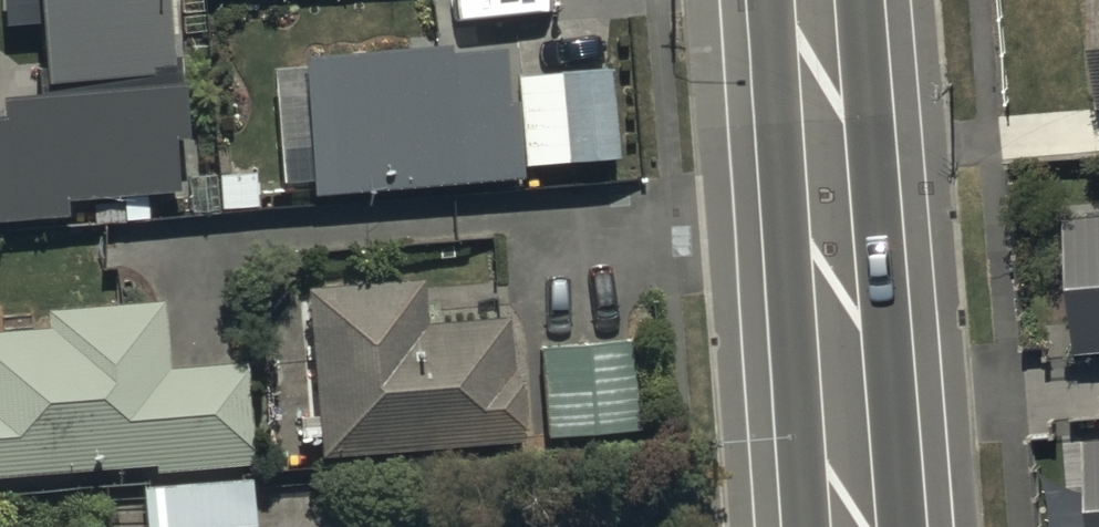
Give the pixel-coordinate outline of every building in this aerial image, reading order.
[(68,201),(91,200),(92,222),(125,220),(125,197),(179,195),(176,138),(191,137),(187,53),(173,54),(171,0),(40,0),(44,85),(8,86),(9,113),(0,114),(0,217),(69,214),(68,201)] [(1098,103),(1098,0),(1089,0),(1098,103)] [(313,150),(317,195),(525,179),(524,162),(617,155),(610,68),(508,76),(505,47),(276,64),(282,152),(313,150)] [(1075,349),(1098,348),(1098,216),(1066,219),(1075,349)] [(311,289),(324,460),(529,444),(523,376),(514,377),(510,315),(425,322),(422,281),(311,289)] [(156,462),(156,470),(255,461),(246,360),(169,367),(163,298),(49,308),(50,329),(0,334),(0,476),(156,462)] [(633,337),(542,346),(551,436),(642,427),(633,337)] [(1096,526),(1098,526),(1098,438),(1089,439),(1096,526)] [(147,526),(256,526),(253,475),(144,481),(147,526)]
